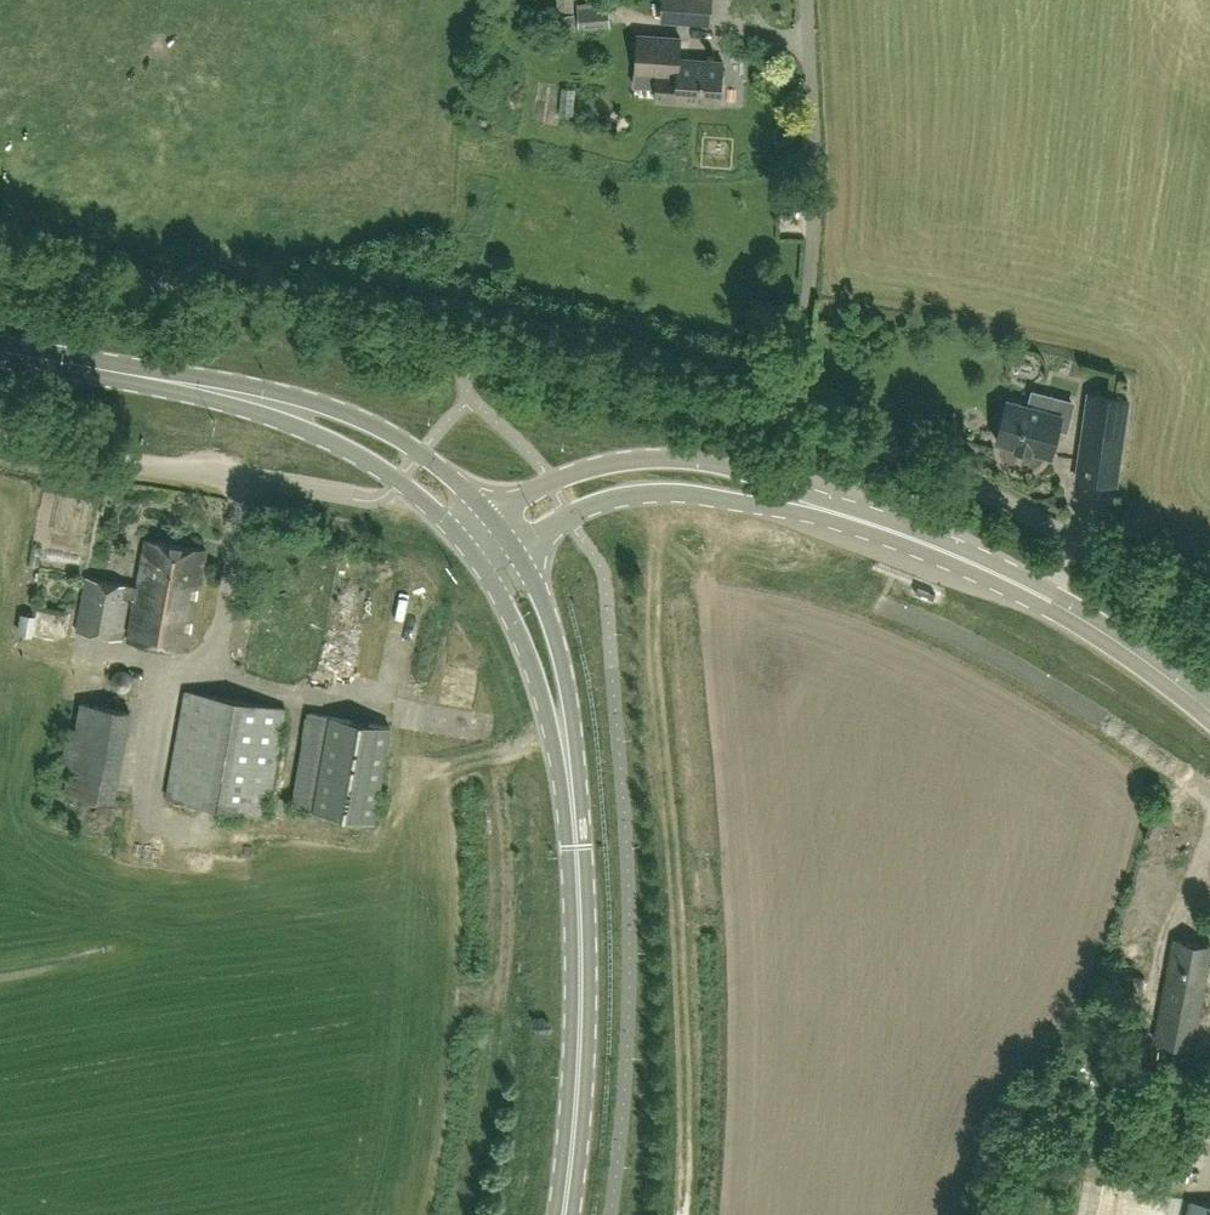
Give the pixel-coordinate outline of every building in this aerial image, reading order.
[(711,0),(662,0),(661,19),(710,22),(711,0)] [(609,25),(608,6),(578,8),(580,27),(609,25)] [(575,13),(557,14),(558,29),(576,28),(575,13)] [(720,103),(723,60),(681,57),(682,36),(637,32),(633,85),(656,87),(656,98),(720,103)] [(1127,389),(1128,380),(1118,379),(1117,388),(1127,389)] [(1116,484),(1129,398),(1091,392),(1078,479),(1116,484)] [(1052,454),(1062,415),(1007,400),(996,439),(1017,445),(1016,447),(1031,451),(1031,449),(1052,454)] [(190,650),(207,548),(147,538),(139,585),(82,575),(81,582),(86,583),(78,631),(122,639),(129,598),(136,600),(129,640),(190,650)] [(37,618),(35,636),(54,637),(56,620),(37,618)] [(268,813),(286,706),(186,689),(168,796),(268,813)] [(115,798),(129,711),(81,702),(77,726),(68,725),(61,764),(70,766),(66,789),(115,798)] [(374,820),(390,726),(309,712),(293,806),(374,820)] [(73,797),(68,822),(83,825),(89,800),(73,797)] [(313,828),(312,840),(338,841),(339,829),(313,828)] [(1209,960),(1209,945),(1174,938),(1155,1036),(1194,1044),(1209,960)] [(1188,1068),(1168,1081),(1169,1105),(1193,1115),(1209,1101),(1209,1078),(1188,1068)] [(1081,1179),(1074,1214),(1209,1214),(1209,1204),(1081,1179)]
